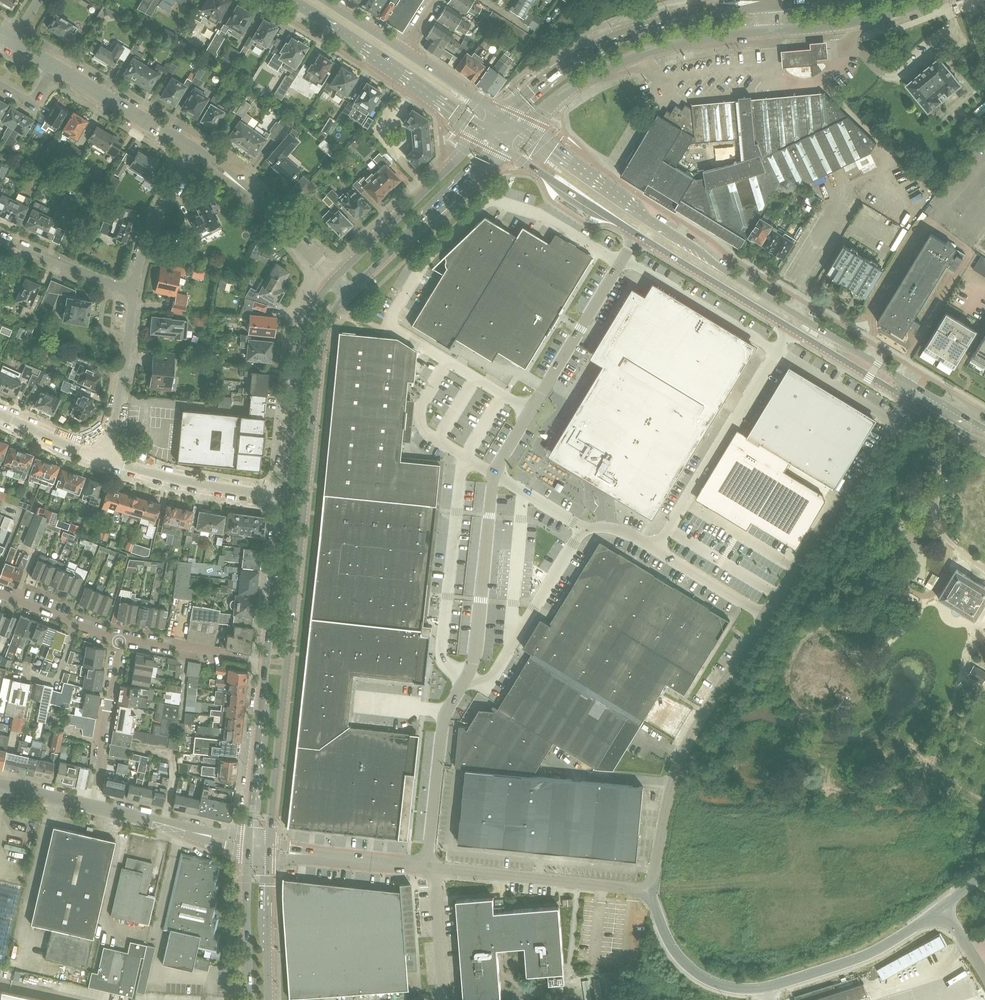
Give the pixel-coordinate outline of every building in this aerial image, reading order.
[(158,5),(161,0),(142,0),(137,9),(150,16),(157,5),(158,5)] [(175,0),(180,3),(182,0),(161,0),(158,5),(169,11),(175,0)] [(201,10),(196,7),(191,16),(200,22),(203,16),(216,24),(230,0),(207,0),(201,10)] [(357,3),(367,9),(373,0),(358,0),(357,3)] [(367,9),(376,15),(385,0),(373,0),(367,9)] [(385,20),(398,0),(385,0),(376,15),(385,20)] [(385,20),(395,27),(402,31),(405,25),(421,0),(398,0),(385,20)] [(448,3),(464,13),(467,9),(476,15),(478,12),(460,0),(449,0),(448,3)] [(478,12),(481,8),(471,2),(472,0),(460,0),(478,12)] [(510,9),(523,17),(534,0),(515,0),(510,9)] [(554,11),(557,14),(558,14),(561,9),(568,0),(561,0),(557,6),(554,11)] [(224,24),(220,30),(218,33),(217,32),(204,54),(214,60),(217,54),(217,51),(225,37),(224,36),(228,29),(232,31),(230,33),(239,38),(242,32),(243,33),(248,24),(250,25),(252,24),(253,21),(253,19),(252,18),(253,15),(245,10),(246,8),(238,3),(226,24),(224,24)] [(99,18),(100,16),(103,18),(104,15),(108,14),(116,19),(119,15),(103,5),(98,15),(99,15),(98,17),(99,18)] [(446,5),(441,12),(468,29),(471,25),(462,19),(461,22),(459,20),(462,15),(446,5)] [(483,15),(497,24),(503,16),(493,9),(489,15),(485,12),(483,15)] [(476,35),(468,29),(441,12),(437,19),(453,30),(456,25),(458,26),(456,28),(467,35),(465,39),(471,43),(476,35)] [(72,24),(67,20),(56,14),(48,27),(64,37),(69,30),(74,33),(77,27),(72,24)] [(533,17),(532,19),(528,24),(528,25),(535,30),(541,22),(543,19),(536,14),(533,17)] [(563,28),(569,20),(561,14),(555,22),(563,28)] [(528,24),(532,19),(525,15),(522,20),(528,24)] [(496,25),(502,29),(509,20),(503,16),(497,24),(496,25)] [(184,29),(192,32),(197,23),(190,19),(184,29)] [(251,34),(244,46),(249,49),(252,44),(262,50),(263,50),(265,45),(265,46),(266,45),(270,48),(272,44),(273,42),(269,40),(271,37),(276,28),(274,27),(275,25),(271,23),(270,24),(264,20),(258,31),(256,30),(253,35),(251,34)] [(514,24),(509,20),(502,29),(508,33),(514,24)] [(436,22),(430,30),(464,51),(466,47),(449,36),(452,32),(436,22)] [(514,37),(520,27),(514,24),(508,33),(514,37)] [(143,30),(151,34),(154,29),(147,25),(143,30)] [(526,31),(520,27),(514,37),(520,41),(526,31)] [(430,30),(425,37),(428,38),(442,47),(445,44),(454,49),(461,55),(464,51),(430,30)] [(532,35),(538,39),(541,35),(535,30),(532,35)] [(532,35),(526,31),(520,41),(525,45),(532,35)] [(289,74),(295,78),(299,71),(300,69),(295,66),(296,64),(298,66),(300,61),(307,50),(306,49),(307,47),(306,47),(306,46),(305,44),(304,43),(302,42),(301,42),(299,42),(298,43),(291,39),(288,45),(286,44),(285,45),(280,41),(281,40),(277,37),(276,39),(275,40),(274,40),(273,42),(272,44),(276,46),(272,52),(275,54),(268,65),(277,70),(283,60),(287,62),(283,67),(291,72),(289,74)] [(428,38),(423,46),(438,56),(441,52),(455,62),(458,58),(442,47),(428,38)] [(130,51),(132,49),(118,41),(112,52),(100,45),(96,42),(93,43),(90,48),(90,50),(95,53),(94,56),(107,64),(108,62),(112,65),(113,65),(118,56),(124,60),(129,51),(130,51)] [(488,41),(483,47),(487,50),(492,43),(488,41)] [(135,44),(132,49),(130,51),(137,56),(136,59),(133,57),(123,74),(130,78),(130,80),(133,81),(135,81),(136,82),(147,65),(139,61),(143,55),(137,51),(140,47),(135,44)] [(464,74),(483,48),(478,44),(471,55),(466,52),(457,64),(455,67),(454,67),(456,68),(455,69),(460,73),(461,73),(462,73),(464,74)] [(792,54),(782,55),(782,67),(812,64),(812,60),(824,59),(823,45),(791,47),(792,54)] [(239,54),(229,47),(214,71),(225,78),(239,54)] [(466,77),(471,81),(472,80),(474,81),(473,80),(478,74),(479,74),(480,73),(485,67),(484,66),(486,63),(481,60),(487,51),(483,48),(464,74),(464,75),(464,74),(466,76),(466,77)] [(489,65),(481,76),(476,83),(476,82),(475,82),(475,83),(476,83),(475,84),(481,89),(482,88),(484,89),(483,90),(484,90),(508,56),(504,53),(493,68),(489,65)] [(303,65),(300,69),(299,71),(295,78),(290,86),(304,95),(310,98),(314,91),(317,93),(320,87),(321,86),(326,78),(327,75),(327,73),(326,72),(327,70),(332,62),(330,61),(331,60),(321,54),(320,54),(319,54),(318,54),(316,57),(317,58),(312,65),(311,64),(309,68),(303,65)] [(489,94),(492,96),(505,78),(504,77),(501,74),(512,59),(508,56),(484,90),(484,89),(486,91),(486,92),(489,94)] [(941,100),(953,91),(954,89),(960,96),(966,91),(960,84),(961,84),(939,58),(907,84),(928,111),(941,100)] [(147,65),(136,82),(137,83),(138,84),(140,86),(142,86),(149,90),(159,73),(157,72),(159,69),(166,74),(171,66),(170,66),(166,63),(164,67),(158,64),(154,70),(147,65)] [(170,66),(171,66),(166,74),(171,77),(177,66),(172,63),(170,66)] [(813,64),(814,74),(816,73),(819,72),(822,69),(817,64),(813,64)] [(328,82),(324,88),(323,90),(328,93),(329,91),(330,92),(334,87),(338,90),(335,94),(342,99),(345,94),(346,94),(347,93),(348,93),(349,93),(351,90),(351,88),(350,88),(356,77),(355,76),(355,75),(352,73),(351,73),(343,69),(341,69),(331,84),(328,82)] [(186,86),(188,87),(192,81),(193,79),(196,74),(191,72),(184,84),(172,77),(171,80),(169,80),(168,82),(168,84),(161,96),(162,96),(163,98),(166,100),(169,100),(175,104),(186,86)] [(192,81),(188,87),(185,93),(189,95),(182,108),(188,111),(186,113),(194,117),(195,116),(197,116),(208,98),(200,94),(202,90),(199,89),(202,84),(193,79),(192,81)] [(375,102),(381,93),(380,92),(380,90),(377,88),(374,88),(366,83),(354,104),(349,101),(343,111),(350,115),(354,108),(367,115),(371,108),(373,108),(375,105),(375,102)] [(276,90),(273,95),(281,100),(284,95),(276,90)] [(824,92),(691,103),(692,108),(685,104),(682,109),(675,105),(671,112),(667,110),(663,116),(658,114),(621,175),(645,190),(646,190),(645,190),(649,183),(679,201),(675,208),(740,248),(742,245),(752,228),(776,188),(780,182),(787,178),(798,185),(800,186),(813,180),(815,185),(825,180),(822,175),(871,152),(877,142),(824,92)] [(249,93),(245,100),(236,112),(243,116),(236,125),(231,131),(228,136),(235,140),(236,143),(238,144),(241,145),(253,129),(247,125),(252,116),(246,112),(252,104),(245,100),(249,93)] [(209,102),(211,103),(201,120),(207,124),(207,125),(212,128),(212,126),(214,127),(220,118),(221,119),(223,115),(222,114),(226,108),(218,103),(216,106),(213,105),(218,97),(213,95),(209,102)] [(280,103),(286,106),(289,100),(283,97),(280,103)] [(241,102),(236,99),(230,109),(235,112),(241,102)] [(979,120),(984,115),(984,102),(972,112),(979,120)] [(55,131),(67,110),(65,110),(65,108),(62,106),(60,106),(55,104),(42,125),(37,122),(32,131),(41,137),(45,129),(46,130),(48,127),(55,131)] [(1,139),(5,141),(22,113),(16,110),(16,108),(14,107),(12,107),(11,106),(2,121),(8,125),(3,133),(4,133),(1,139)] [(412,128),(413,138),(428,137),(427,120),(412,110),(403,122),(412,128)] [(85,126),(84,125),(87,120),(80,116),(80,114),(76,112),(74,112),(73,112),(61,132),(68,137),(67,138),(74,142),(76,138),(77,138),(85,126)] [(24,134),(32,122),(33,119),(32,119),(32,117),(28,115),(27,116),(22,113),(5,141),(2,145),(10,150),(16,140),(14,139),(19,131),(24,134)] [(290,117),(284,125),(282,127),(276,135),(275,137),(280,142),(266,158),(273,163),(272,164),(290,179),(300,167),(285,155),(297,141),(293,138),(298,132),(293,128),(297,121),(290,117)] [(276,135),(282,127),(284,125),(277,120),(270,129),(271,131),(276,135)] [(114,135),(114,136),(96,125),(87,140),(106,151),(106,150),(115,155),(122,143),(116,140),(118,137),(114,135)] [(330,129),(324,126),(319,134),(325,138),(330,129)] [(366,132),(370,136),(375,131),(370,126),(366,132)] [(262,135),(253,129),(241,145),(243,146),(243,148),(246,149),(248,150),(255,154),(257,150),(258,151),(263,144),(262,143),(270,133),(266,130),(262,135)] [(430,155),(428,137),(413,138),(414,148),(407,156),(413,163),(414,164),(415,164),(417,167),(430,155)] [(62,167),(64,168),(70,158),(71,158),(77,148),(76,147),(71,144),(65,155),(64,158),(66,159),(62,167)] [(332,146),(326,152),(332,158),(338,151),(332,146)] [(71,158),(70,158),(64,168),(70,172),(83,151),(77,148),(71,158)] [(138,150),(129,165),(139,171),(137,174),(155,184),(163,170),(155,165),(157,162),(138,150)] [(393,187),(393,185),(393,184),(399,179),(387,167),(391,163),(391,162),(380,152),(373,159),(381,166),(372,174),(388,190),(388,189),(389,189),(391,189),(392,188),(393,187)] [(328,163),(333,167),(337,164),(337,161),(333,157),(328,163)] [(128,164),(122,160),(114,173),(120,176),(128,164)] [(57,165),(54,170),(59,173),(62,168),(57,165)] [(55,173),(51,180),(59,184),(63,177),(55,173)] [(382,195),(384,195),(385,194),(386,194),(387,193),(387,191),(388,190),(372,174),(371,173),(366,177),(364,175),(361,178),(360,176),(352,184),(353,185),(352,186),(353,187),(359,193),(360,192),(361,192),(365,188),(377,200),(382,195)] [(295,184),(301,189),(309,180),(303,175),(295,184)] [(5,187),(9,178),(4,176),(2,181),(1,181),(0,183),(0,196),(0,216),(5,218),(5,217),(7,217),(15,200),(7,196),(10,190),(5,187)] [(60,184),(68,187),(70,181),(63,178),(60,184)] [(781,192),(784,187),(793,192),(798,185),(787,178),(780,182),(776,188),(781,192)] [(302,188),(307,193),(316,185),(311,180),(302,188)] [(362,196),(359,193),(353,187),(347,192),(347,191),(344,194),(343,193),(340,196),(333,189),(328,194),(335,201),(334,202),(340,208),(343,205),(355,217),(358,215),(359,216),(362,213),(364,213),(365,213),(366,212),(367,211),(368,210),(369,209),(369,207),(366,204),(367,203),(363,199),(362,200),(360,198),(362,196)] [(207,193),(205,188),(203,189),(202,188),(194,192),(198,199),(206,195),(205,194),(207,193)] [(18,193),(15,200),(7,217),(8,218),(7,219),(12,222),(13,221),(20,224),(31,199),(18,193)] [(53,217),(46,214),(37,232),(38,232),(38,233),(43,236),(43,234),(50,237),(52,234),(54,235),(56,231),(53,230),(61,214),(69,217),(77,199),(65,193),(56,211),(56,210),(53,217)] [(207,228),(210,227),(212,231),(220,228),(217,223),(219,222),(214,211),(217,210),(217,208),(215,203),(213,203),(210,197),(195,205),(199,212),(190,217),(197,232),(207,227),(207,228)] [(36,231),(37,232),(46,214),(49,207),(35,201),(24,226),(31,229),(30,230),(36,232),(36,231)] [(338,210),(340,208),(334,202),(330,206),(332,207),(323,216),(327,220),(328,222),(327,223),(328,226),(330,228),(333,229),(333,228),(337,232),(338,233),(340,235),(341,234),(344,234),(347,232),(347,229),(352,224),(345,217),(338,210)] [(115,206),(111,216),(108,223),(112,224),(108,235),(116,238),(116,239),(116,240),(117,241),(117,242),(118,243),(119,243),(119,244),(120,244),(121,244),(122,244),(123,243),(124,243),(124,242),(125,242),(125,241),(132,221),(127,219),(131,208),(116,203),(115,206)] [(753,241),(754,239),(762,243),(772,225),(766,221),(767,219),(766,219),(769,213),(766,212),(763,217),(761,216),(748,238),(753,241)] [(762,245),(773,252),(785,231),(779,227),(778,228),(776,227),(782,217),(779,215),(776,221),(762,245)] [(442,255),(443,256),(444,257),(445,260),(444,263),(444,264),(445,266),(445,267),(446,267),(411,325),(448,347),(454,338),(516,235),(483,216),(442,255)] [(549,243),(521,226),(516,235),(454,338),(491,361),(497,351),(526,305),(515,299),(549,243)] [(800,227),(794,238),(791,236),(792,235),(785,231),(773,252),(780,256),(781,256),(784,258),(796,240),(797,241),(801,235),(800,234),(804,229),(800,227)] [(931,233),(877,321),(883,324),(882,325),(890,330),(891,329),(903,336),(911,323),(918,327),(921,322),(914,318),(947,264),(956,270),(966,254),(931,233)] [(592,257),(566,240),(555,234),(549,243),(515,299),(526,305),(497,351),(525,368),(592,257)] [(258,240),(255,245),(262,249),(265,244),(258,240)] [(883,268),(844,245),(828,272),(866,296),(872,285),(873,286),(875,282),(883,268)] [(269,246),(266,248),(262,253),(267,258),(268,256),(275,263),(281,257),(269,246)] [(978,272),(984,261),(984,258),(981,255),(973,269),(978,272)] [(276,264),(266,281),(281,288),(284,283),(282,282),(285,278),(288,271),(276,264)] [(161,265),(156,291),(175,295),(180,274),(184,275),(185,267),(174,265),(174,268),(161,265)] [(281,288),(266,281),(262,278),(255,289),(251,286),(246,295),(245,297),(264,304),(267,300),(268,298),(276,302),(280,296),(282,297),(285,291),(281,288)] [(39,285),(26,279),(16,300),(24,304),(20,314),(31,319),(42,294),(41,297),(35,294),(39,285)] [(87,324),(91,301),(73,297),(74,296),(75,296),(76,290),(63,284),(59,293),(69,295),(69,297),(67,296),(63,320),(87,324)] [(753,346),(654,286),(646,299),(634,291),(610,331),(623,338),(553,454),(557,456),(557,457),(561,459),(578,469),(578,470),(583,473),(583,472),(594,479),(593,479),(597,482),(598,481),(618,494),(652,514),(753,346)] [(48,307),(54,292),(47,289),(41,303),(48,307)] [(260,334),(272,334),(273,335),(273,334),(273,333),(274,331),(275,328),(274,326),(275,317),(268,316),(268,315),(258,314),(258,312),(255,312),(253,311),(253,307),(255,308),(265,311),(267,305),(264,304),(245,297),(244,304),(243,304),(239,315),(240,316),(248,319),(248,323),(250,323),(249,333),(260,334)] [(187,302),(175,300),(174,300),(171,313),(184,315),(187,302)] [(976,330),(965,323),(958,319),(946,312),(924,349),(937,357),(940,353),(943,355),(941,359),(954,367),(976,330)] [(161,332),(160,335),(185,338),(187,320),(175,319),(171,318),(171,317),(163,316),(163,317),(153,316),(153,319),(151,319),(150,328),(152,328),(151,331),(161,332)] [(194,316),(194,324),(204,325),(205,317),(194,316)] [(416,350),(400,340),(396,338),(339,332),(327,453),(399,460),(405,400),(407,380),(413,381),(416,350)] [(262,367),(267,368),(269,368),(270,358),(272,357),(272,353),(271,351),(271,349),(271,344),(271,342),(272,342),(272,341),(272,334),(260,334),(259,338),(250,338),(251,335),(249,335),(241,334),(240,347),(249,348),(248,358),(263,360),(262,367)] [(970,359),(984,367),(984,365),(984,335),(970,359)] [(77,363),(79,357),(69,353),(66,359),(71,362),(70,365),(73,366),(68,377),(89,385),(88,386),(94,388),(96,388),(101,385),(100,380),(100,379),(99,379),(101,375),(101,373),(77,363)] [(175,357),(153,354),(149,387),(172,389),(175,357)] [(38,376),(40,370),(41,370),(25,363),(24,364),(25,364),(21,374),(3,365),(0,371),(0,390),(15,396),(17,390),(23,393),(22,394),(23,394),(28,383),(32,373),(38,376)] [(749,436),(760,443),(786,459),(832,487),(833,487),(840,476),(874,420),(832,394),(830,397),(820,392),(822,388),(812,382),(790,369),(749,436)] [(62,399),(43,390),(43,385),(42,385),(48,374),(40,370),(38,376),(33,386),(32,389),(36,391),(35,393),(40,395),(36,404),(41,407),(40,409),(52,414),(56,405),(58,406),(59,405),(61,406),(64,401),(61,400),(62,399)] [(250,382),(269,384),(270,378),(270,377),(268,377),(268,374),(268,373),(269,372),(266,372),(245,370),(240,370),(240,374),(245,375),(251,375),(250,382)] [(33,386),(38,376),(32,373),(28,383),(33,386)] [(89,403),(94,392),(73,382),(68,391),(78,395),(73,405),(74,406),(71,412),(76,414),(75,416),(81,419),(82,417),(83,418),(86,411),(90,413),(91,412),(95,411),(93,406),(94,405),(89,403)] [(244,393),(266,394),(267,390),(269,391),(269,390),(269,384),(250,382),(250,388),(243,388),(238,387),(238,392),(244,393)] [(264,411),(265,401),(266,395),(266,394),(244,393),(244,397),(250,398),(249,409),(249,416),(264,417),(264,411)] [(219,395),(218,406),(230,407),(231,397),(219,395)] [(264,417),(249,416),(182,409),(177,461),(228,466),(259,469),(261,453),(263,453),(263,449),(263,448),(264,447),(263,447),(264,440),(264,439),(264,438),(265,434),(263,434),(264,418),(264,417)] [(731,453),(706,494),(718,501),(714,509),(747,529),(752,521),(796,549),(825,501),(823,494),(781,468),(786,459),(760,443),(749,436),(738,430),(725,450),(731,453)] [(3,467),(15,471),(22,451),(10,447),(3,467)] [(25,479),(27,475),(34,455),(22,451),(15,471),(21,474),(20,478),(25,479)] [(323,490),(323,495),(435,505),(439,465),(438,464),(399,460),(327,453),(324,485),(324,488),(323,490)] [(40,482),(47,462),(36,458),(28,480),(32,482),(33,480),(40,482)] [(47,462),(40,482),(52,486),(59,466),(47,462)] [(55,489),(66,493),(73,473),(62,469),(55,489)] [(85,477),(73,473),(66,493),(78,497),(85,477)] [(94,502),(91,510),(90,515),(95,517),(102,497),(99,496),(103,483),(95,481),(95,479),(92,478),(90,479),(88,479),(83,493),(82,498),(90,501),(94,502)] [(117,508),(121,492),(108,488),(102,507),(108,508),(108,506),(117,508)] [(121,492),(117,508),(115,513),(123,516),(122,519),(127,520),(128,516),(134,495),(128,494),(127,492),(124,491),(122,492),(121,492)] [(141,516),(142,516),(147,499),(146,499),(145,497),(142,496),(140,497),(134,495),(128,516),(140,520),(141,516)] [(430,544),(435,505),(323,495),(321,513),(321,515),(321,517),(320,531),(430,544)] [(11,504),(18,506),(20,499),(14,497),(11,504)] [(30,511),(33,504),(20,499),(18,506),(27,509),(30,511)] [(154,526),(155,522),(160,503),(147,499),(142,516),(149,518),(147,524),(148,525),(145,535),(153,537),(156,527),(154,526)] [(36,513),(44,516),(46,509),(33,504),(30,511),(36,513)] [(176,525),(180,508),(175,507),(173,504),(170,504),(168,505),(167,505),(165,515),(163,514),(162,519),(164,520),(162,527),(161,532),(168,534),(166,544),(172,545),(173,538),(175,533),(176,525)] [(178,539),(179,534),(181,526),(186,527),(186,531),(185,530),(184,534),(186,534),(184,546),(191,547),(192,540),(193,532),(195,526),(190,525),(192,511),(193,510),(192,510),(190,508),(187,507),(186,509),(180,508),(176,525),(175,533),(173,538),(178,539)] [(30,527),(36,513),(30,511),(27,509),(21,523),(30,527)] [(44,516),(49,518),(47,522),(55,525),(57,519),(59,514),(46,509),(44,516)] [(197,528),(209,530),(212,513),(210,513),(210,512),(206,511),(205,512),(199,511),(197,528)] [(232,543),(236,544),(241,514),(235,513),(234,512),(231,511),(230,512),(229,512),(226,530),(234,531),(232,543)] [(212,513),(209,530),(222,532),(225,515),(219,514),(217,513),(214,512),(212,513)] [(36,513),(30,527),(24,542),(37,548),(47,522),(49,518),(44,516),(36,513)] [(242,532),(250,534),(253,516),(251,515),(251,514),(248,514),(246,514),(241,514),(236,544),(240,544),(242,532)] [(258,516),(253,516),(250,534),(263,535),(265,517),(263,517),(262,516),(259,515),(258,516)] [(14,519),(12,518),(5,516),(0,527),(11,531),(14,524),(14,519)] [(55,525),(68,530),(71,524),(57,519),(55,525)] [(59,532),(60,528),(48,523),(47,527),(59,532)] [(71,523),(69,530),(77,533),(80,526),(71,523)] [(95,537),(106,541),(108,533),(98,530),(95,537)] [(62,539),(66,541),(69,533),(64,531),(61,538),(62,539)] [(426,583),(430,544),(320,531),(319,536),(315,570),(426,583)] [(72,545),(74,540),(75,536),(69,533),(66,541),(66,543),(72,545)] [(85,546),(87,540),(81,538),(80,542),(79,544),(85,546)] [(85,546),(84,548),(89,549),(87,553),(94,555),(98,544),(93,542),(87,540),(85,546)] [(128,541),(125,549),(132,551),(134,543),(128,541)] [(532,652),(529,657),(640,725),(643,720),(660,693),(663,689),(666,683),(684,694),(730,620),(600,541),(550,624),(541,618),(524,647),(532,652)] [(111,549),(105,547),(100,545),(98,549),(104,551),(109,553),(111,549)] [(150,548),(141,545),(139,554),(144,556),(148,555),(150,548)] [(7,583),(14,566),(10,564),(17,549),(11,546),(0,574),(0,581),(7,583)] [(225,549),(224,554),(231,555),(260,558),(261,556),(261,548),(253,548),(243,546),(243,551),(231,550),(225,549)] [(112,561),(115,555),(116,551),(111,549),(109,553),(107,559),(112,561)] [(47,563),(49,557),(40,554),(33,570),(31,576),(37,579),(40,580),(47,563)] [(258,568),(259,568),(260,560),(260,559),(260,558),(231,555),(224,554),(222,554),(219,554),(218,565),(224,565),(225,559),(242,561),(241,566),(258,568)] [(14,566),(7,583),(16,587),(27,559),(23,557),(19,568),(14,566)] [(58,561),(49,557),(47,563),(40,580),(44,581),(49,583),(56,566),(58,561)] [(49,583),(58,587),(67,564),(58,561),(56,566),(49,583)] [(68,561),(67,564),(58,587),(60,588),(67,591),(74,574),(77,566),(77,564),(68,561)] [(188,588),(190,572),(191,562),(188,562),(177,561),(177,562),(177,566),(177,571),(173,597),(187,599),(195,600),(196,589),(188,588)] [(257,581),(258,581),(258,577),(257,576),(257,575),(258,573),(258,571),(257,570),(241,569),(238,568),(238,567),(233,566),(225,565),(224,569),(224,572),(232,573),(231,580),(257,582),(257,581)] [(89,571),(77,566),(74,574),(67,591),(70,592),(76,594),(81,582),(83,577),(85,578),(89,571)] [(984,605),(984,586),(956,569),(939,598),(953,606),(955,612),(961,612),(976,620),(984,607),(984,605)] [(426,583),(315,570),(313,591),(311,608),(422,621),(426,583)] [(925,585),(931,590),(939,577),(932,573),(925,585)] [(238,592),(251,594),(255,594),(255,592),(256,590),(256,589),(257,588),(257,585),(256,584),(257,582),(231,580),(228,579),(227,585),(221,585),(221,587),(216,587),(216,591),(228,592),(235,593),(235,588),(239,588),(238,592)] [(88,607),(94,590),(85,586),(79,603),(88,607)] [(88,607),(97,611),(104,594),(94,590),(88,607)] [(126,620),(136,622),(139,604),(140,598),(135,597),(136,593),(132,592),(131,597),(130,602),(126,620)] [(113,597),(104,594),(97,611),(106,614),(111,601),(113,597)] [(229,603),(254,606),(254,603),(255,602),(256,598),(255,598),(255,596),(238,594),(236,596),(235,598),(234,598),(233,599),(231,600),(230,601),(229,603)] [(126,620),(130,602),(131,597),(121,595),(117,619),(126,620)] [(148,606),(150,600),(140,598),(139,604),(136,622),(145,624),(148,606)] [(145,624),(155,626),(158,608),(153,607),(154,601),(153,599),(150,598),(150,600),(148,606),(145,624)] [(229,603),(229,604),(229,606),(230,607),(232,608),(233,609),(234,610),(234,614),(252,616),(253,616),(253,615),(254,614),(255,611),(253,610),(254,606),(229,603)] [(207,622),(213,622),(218,623),(219,613),(220,609),(193,606),(193,607),(190,621),(196,621),(201,622),(207,622)] [(164,627),(165,622),(167,610),(158,608),(155,626),(164,627)] [(422,621),(311,608),(310,618),(306,654),(306,657),(305,659),(304,672),(299,721),(347,727),(348,724),(349,713),(351,687),(353,675),(415,682),(414,683),(424,684),(430,622),(422,621)] [(0,631),(0,640),(3,634),(9,636),(16,616),(7,613),(0,631)] [(233,624),(251,626),(252,616),(234,614),(232,614),(219,613),(218,623),(227,624),(228,623),(233,624)] [(21,615),(14,632),(5,657),(2,656),(0,661),(0,664),(1,664),(6,666),(9,667),(15,652),(16,653),(30,618),(27,617),(21,615)] [(30,618),(16,653),(20,654),(22,648),(27,637),(31,639),(38,622),(37,621),(32,619),(31,619),(30,618)] [(192,641),(196,621),(190,621),(188,629),(186,640),(192,641)] [(192,641),(197,642),(201,622),(196,621),(192,641)] [(47,625),(40,622),(38,622),(31,639),(30,643),(39,647),(41,642),(47,625)] [(197,642),(203,643),(207,622),(201,622),(197,642)] [(203,643),(209,644),(213,622),(207,622),(203,643)] [(218,623),(213,622),(209,644),(214,645),(218,623)] [(240,650),(241,650),(243,651),(243,652),(250,652),(253,626),(251,626),(233,624),(228,623),(227,624),(226,642),(221,641),(220,647),(234,649),(240,650)] [(45,656),(56,629),(51,627),(49,626),(47,625),(41,642),(45,643),(41,654),(45,656)] [(66,633),(64,632),(62,631),(56,629),(45,656),(46,656),(45,659),(41,668),(39,672),(46,675),(51,662),(54,656),(57,657),(60,649),(65,634),(66,633)] [(82,647),(86,647),(85,655),(102,658),(104,648),(93,646),(94,644),(85,640),(82,647)] [(136,653),(134,663),(157,667),(157,662),(153,661),(154,656),(136,653)] [(101,668),(102,658),(85,655),(83,665),(86,666),(101,668)] [(175,670),(175,664),(180,665),(176,659),(168,657),(167,663),(169,663),(168,669),(175,670)] [(625,750),(628,746),(635,734),(640,725),(529,657),(498,708),(493,705),(490,710),(480,709),(472,722),(472,721),(468,727),(460,726),(456,763),(455,767),(466,768),(534,774),(554,742),(583,760),(597,768),(613,770),(625,750)] [(187,675),(188,675),(199,677),(200,671),(195,670),(196,662),(188,661),(187,675)] [(157,667),(134,663),(133,672),(150,676),(155,676),(157,667)] [(104,668),(101,668),(86,666),(83,665),(81,665),(80,675),(84,676),(102,679),(104,668)] [(227,668),(220,667),(216,666),(216,672),(228,674),(228,680),(246,683),(248,672),(228,668),(227,668)] [(974,666),(968,675),(982,683),(984,679),(984,673),(974,666)] [(133,672),(131,682),(149,685),(150,676),(133,672)] [(199,677),(188,675),(188,678),(187,686),(187,687),(198,688),(199,677)] [(102,679),(84,676),(83,686),(89,687),(100,689),(102,679)] [(22,681),(17,680),(13,679),(5,678),(4,677),(0,692),(0,699),(7,701),(8,701),(16,703),(25,705),(29,687),(29,685),(30,683),(27,682),(22,681)] [(246,683),(228,680),(217,679),(216,685),(218,685),(223,686),(222,691),(226,692),(228,692),(245,694),(246,683)] [(31,697),(41,700),(44,684),(35,681),(34,686),(31,697)] [(53,686),(44,684),(41,700),(39,710),(35,726),(44,728),(48,712),(50,702),(53,689),(53,686)] [(31,697),(34,686),(29,685),(29,687),(25,705),(16,703),(13,716),(10,730),(23,733),(31,697)] [(100,694),(86,691),(85,697),(78,696),(76,695),(78,689),(81,690),(82,688),(74,685),(72,694),(70,700),(88,703),(98,705),(100,694)] [(148,695),(147,698),(149,698),(149,700),(153,700),(155,688),(149,687),(149,689),(136,687),(120,685),(119,693),(138,697),(139,694),(148,695)] [(198,688),(187,687),(186,700),(197,702),(198,688)] [(69,706),(70,700),(72,694),(61,692),(53,689),(50,702),(69,708),(69,706)] [(245,694),(228,692),(226,692),(222,691),(220,691),(217,691),(215,690),(214,703),(229,704),(244,706),(245,694)] [(181,693),(166,691),(164,702),(179,704),(181,693)] [(148,707),(149,700),(149,698),(147,698),(138,697),(119,693),(119,694),(118,702),(148,707)] [(88,715),(96,716),(97,709),(98,705),(88,703),(70,700),(69,706),(76,707),(83,708),(82,714),(86,714),(88,715)] [(164,703),(164,701),(158,700),(155,721),(161,722),(164,703)] [(197,702),(186,700),(185,710),(195,711),(197,702)] [(4,714),(13,716),(16,703),(8,701),(7,701),(4,714)] [(164,703),(161,722),(161,724),(159,734),(164,735),(168,735),(178,737),(178,735),(179,718),(178,718),(179,706),(164,703)] [(214,715),(219,716),(220,716),(226,716),(243,718),(244,706),(229,704),(214,703),(214,704),(221,705),(221,710),(214,709),(210,709),(210,714),(214,715)] [(136,714),(129,713),(130,707),(117,704),(116,711),(114,725),(113,729),(133,733),(133,730),(136,714)] [(185,712),(184,723),(193,724),(194,713),(185,712)] [(78,715),(76,725),(76,727),(82,728),(83,722),(84,716),(78,715)] [(83,722),(95,724),(96,718),(84,716),(83,722)] [(212,726),(241,729),(242,725),(243,718),(226,716),(220,716),(219,721),(213,721),(212,726)] [(347,727),(299,721),(294,764),(293,773),(321,776),(343,779),(378,783),(412,786),(417,739),(413,734),(351,727),(348,727),(349,726),(347,727)] [(82,728),(82,729),(93,731),(95,724),(83,722),(82,728)] [(153,733),(154,733),(159,734),(161,724),(154,723),(153,733)] [(223,739),(240,741),(241,729),(212,726),(199,725),(198,732),(212,734),(212,731),(222,732),(224,735),(223,739)] [(58,751),(60,744),(63,731),(58,730),(59,728),(55,728),(50,749),(58,751)] [(82,735),(92,737),(93,731),(82,729),(82,735)] [(129,758),(130,758),(132,741),(133,733),(113,729),(112,736),(109,755),(129,758)] [(0,734),(0,767),(2,768),(6,750),(10,736),(0,734)] [(178,737),(168,735),(167,747),(177,749),(178,737)] [(218,753),(223,753),(226,753),(238,755),(240,741),(223,739),(205,737),(194,736),(192,753),(203,754),(217,755),(218,753)] [(20,739),(16,753),(18,753),(14,771),(15,771),(25,773),(31,748),(27,747),(28,741),(20,739)] [(61,751),(68,752),(69,746),(61,744),(59,751),(61,751)] [(25,773),(33,775),(39,750),(40,750),(40,748),(31,746),(31,748),(25,773)] [(64,783),(74,785),(78,765),(76,765),(79,754),(81,754),(82,747),(76,746),(72,764),(69,763),(64,783)] [(16,753),(6,750),(2,768),(14,771),(18,753),(16,753)] [(45,751),(40,750),(39,750),(33,775),(51,779),(57,754),(51,752),(49,761),(43,760),(45,751)] [(69,763),(65,762),(68,752),(61,751),(55,781),(64,783),(69,763)] [(149,756),(131,752),(130,758),(140,760),(137,770),(141,771),(140,778),(137,777),(136,784),(130,783),(128,790),(126,797),(139,799),(142,786),(149,756)] [(86,755),(81,754),(79,754),(76,765),(78,765),(74,785),(86,787),(90,768),(84,766),(86,755)] [(218,767),(235,769),(237,769),(238,760),(223,758),(203,756),(202,761),(218,763),(218,767)] [(127,774),(128,764),(118,762),(116,771),(127,774)] [(191,764),(180,763),(179,772),(189,774),(191,764)] [(237,769),(235,769),(218,767),(202,765),(201,774),(221,777),(220,782),(233,784),(235,785),(237,769)] [(466,770),(461,817),(459,842),(474,844),(474,843),(533,849),(533,850),(563,852),(622,858),(637,860),(639,834),(644,787),(595,782),(466,770)] [(139,799),(151,802),(155,782),(157,773),(153,772),(151,780),(149,780),(147,787),(142,786),(139,799)] [(316,829),(321,776),(293,773),(290,801),(288,816),(287,827),(288,827),(288,826),(316,829)] [(102,791),(123,796),(126,781),(118,779),(113,778),(105,776),(102,791)] [(155,782),(151,802),(163,805),(166,792),(170,778),(165,776),(163,783),(155,782)] [(316,829),(337,831),(343,779),(321,776),(316,829)] [(205,778),(204,782),(200,800),(199,806),(197,813),(198,813),(217,818),(228,820),(231,818),(233,805),(233,803),(234,789),(232,789),(217,785),(214,785),(215,780),(205,778)] [(337,831),(372,835),(378,783),(343,779),(337,831)] [(406,840),(412,786),(378,783),(372,835),(397,838),(397,839),(406,840)] [(173,806),(173,807),(185,810),(188,797),(180,795),(176,794),(174,801),(173,806)] [(188,797),(185,810),(189,811),(197,813),(199,806),(200,800),(192,798),(188,797)] [(41,814),(36,813),(33,822),(39,824),(41,814)] [(44,957),(86,967),(92,941),(108,872),(115,840),(53,826),(46,858),(31,922),(51,927),(44,957)] [(208,971),(211,958),(196,955),(198,946),(215,950),(218,934),(213,933),(217,918),(209,917),(210,913),(213,911),(216,898),(214,897),(217,885),(214,885),(219,865),(209,863),(210,860),(183,854),(173,896),(172,896),(171,897),(169,906),(170,906),(165,928),(171,929),(163,964),(192,971),(193,967),(208,971)] [(145,895),(153,863),(128,857),(126,868),(122,867),(110,915),(139,922),(148,924),(155,897),(145,895)] [(289,998),(289,997),(408,989),(406,970),(416,970),(410,883),(399,884),(400,890),(285,879),(283,879),(283,878),(282,878),(282,888),(282,898),(284,930),(288,998),(289,998)] [(493,896),(457,899),(464,999),(501,999),(497,947),(525,945),(527,974),(547,972),(548,984),(564,983),(559,906),(494,910),(493,896)] [(940,934),(876,969),(883,980),(946,945),(940,934)] [(130,996),(132,997),(138,968),(141,957),(144,957),(147,945),(130,941),(128,953),(115,950),(103,947),(97,973),(91,971),(87,986),(130,996)] [(144,957),(136,992),(144,994),(155,946),(147,945),(144,957)] [(861,983),(836,991),(834,984),(813,991),(815,998),(808,999),(850,999),(867,995),(866,989),(863,982),(861,983)] [(1,990),(0,990),(0,999),(45,999),(1,990)] [(804,993),(806,999),(807,999),(812,998),(810,991),(804,993)]
